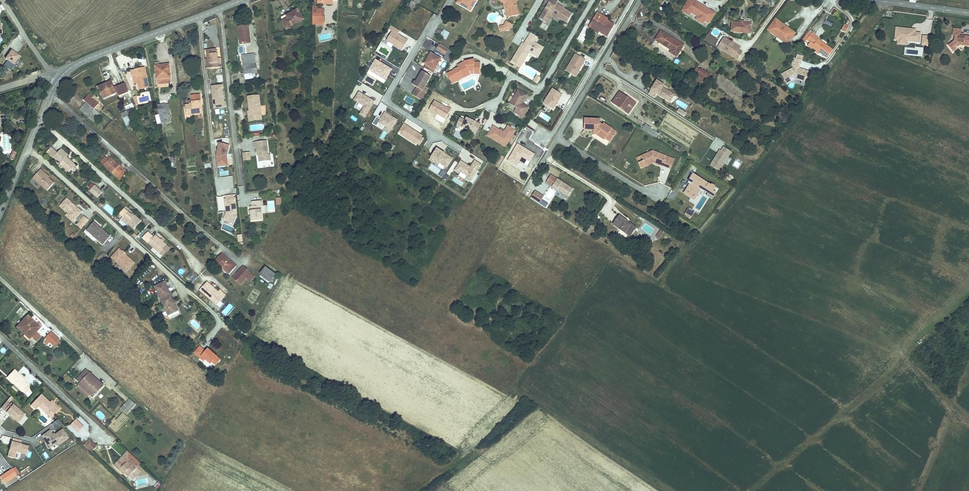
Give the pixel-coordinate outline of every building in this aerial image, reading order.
[(478,1),(476,0),(461,0),(458,4),(471,12),(478,1)] [(507,1),(508,2),(508,1),(510,2),(511,5),(510,6),(510,7),(510,9),(509,10),(510,13),(511,14),(512,15),(518,14),(517,10),(522,9),(520,0),(505,0),(507,1)] [(552,0),(553,1),(552,3),(544,16),(549,20),(553,13),(558,13),(563,16),(572,21),(577,12),(560,2),(561,0),(552,0)] [(696,1),(694,0),(692,0),(685,12),(692,16),(694,13),(690,11),(696,1)] [(717,15),(714,13),(714,12),(707,7),(706,9),(702,7),(703,5),(696,1),(690,11),(694,13),(701,17),(708,22),(712,24),(717,15)] [(319,3),(315,3),(315,11),(326,12),(326,7),(319,7),(319,3)] [(284,19),(287,24),(293,21),(292,19),(299,14),(298,13),(297,11),(284,19)] [(293,21),(287,24),(291,30),(308,20),(302,11),(298,13),(299,14),(292,19),(293,21)] [(326,12),(315,11),(315,21),(325,22),(326,12)] [(608,36),(615,24),(608,20),(601,17),(602,14),(598,12),(590,28),(586,26),(578,39),(584,42),(591,29),(599,34),(600,32),(608,36)] [(549,20),(552,21),(556,15),(561,18),(563,16),(558,13),(553,13),(549,20)] [(769,30),(788,44),(790,42),(773,29),(780,20),(778,18),(769,30)] [(508,26),(509,25),(508,25),(511,20),(510,19),(507,23),(503,25),(504,30),(509,28),(508,26)] [(790,42),(797,33),(780,20),(773,29),(790,42)] [(735,23),(734,32),(754,34),(755,23),(746,22),(745,22),(744,24),(735,23)] [(823,23),(817,33),(822,36),(828,27),(823,23)] [(392,25),(389,29),(393,31),(387,41),(403,50),(409,40),(398,34),(400,31),(392,25)] [(914,41),(914,38),(913,36),(913,34),(915,32),(915,29),(896,27),(895,39),(898,39),(900,38),(904,38),(906,40),(914,41)] [(966,35),(961,35),(962,31),(962,28),(954,27),(954,33),(957,34),(956,39),(950,44),(954,50),(958,47),(958,46),(961,44),(961,41),(964,42),(964,44),(968,45),(968,36),(966,35)] [(250,28),(241,28),(242,45),(252,44),(250,28)] [(447,33),(443,30),(440,34),(450,40),(453,37),(447,33)] [(835,51),(820,40),(819,41),(815,38),(816,36),(810,31),(803,41),(806,43),(808,39),(811,42),(809,45),(813,49),(814,47),(818,50),(817,52),(822,55),(822,54),(829,59),(835,51)] [(678,53),(684,44),(671,36),(669,38),(664,34),(661,32),(656,39),(673,50),(671,52),(678,57),(680,54),(678,53)] [(531,35),(528,40),(534,44),(538,38),(531,35)] [(516,36),(512,42),(520,46),(523,40),(516,36)] [(922,36),(922,46),(930,46),(931,36),(922,36)] [(741,51),(742,48),(733,42),(732,43),(731,42),(731,41),(726,38),(720,48),(740,60),(744,53),(741,51)] [(521,68),(530,53),(535,52),(540,55),(544,49),(534,44),(528,40),(524,46),(522,48),(521,47),(512,63),(521,68)] [(449,54),(452,49),(444,43),(440,49),(449,54)] [(686,45),(684,44),(678,53),(680,54),(686,45)] [(226,69),(225,60),(220,61),(219,51),(210,52),(211,61),(209,61),(210,71),(226,69)] [(17,66),(22,58),(14,52),(8,60),(10,62),(7,67),(14,72),(18,67),(17,66)] [(436,74),(445,59),(434,53),(428,64),(430,65),(427,69),(436,74)] [(575,54),(565,71),(575,77),(585,60),(575,54)] [(811,73),(806,71),(806,73),(804,72),(804,71),(800,69),(804,57),(798,55),(797,59),(795,58),(793,65),(795,69),(782,75),(787,84),(797,79),(804,81),(805,78),(809,79),(811,73)] [(258,74),(257,56),(243,58),(244,76),(258,74)] [(376,60),(369,70),(386,80),(393,70),(376,60)] [(453,85),(460,81),(458,76),(467,71),(480,69),(479,64),(473,65),(472,61),(462,63),(453,66),(455,69),(447,73),(453,85)] [(171,62),(155,64),(157,82),(172,81),(171,62)] [(148,68),(134,71),(135,77),(140,76),(143,91),(152,89),(148,68)] [(458,76),(460,81),(469,77),(481,75),(480,69),(467,71),(458,76)] [(714,75),(704,69),(704,70),(701,75),(700,75),(710,82),(713,77),(714,75)] [(429,86),(434,76),(426,71),(419,81),(418,81),(416,84),(420,87),(416,94),(425,99),(432,87),(429,86)] [(673,93),(665,87),(666,85),(659,81),(651,94),(657,98),(659,94),(669,100),(673,93)] [(118,95),(113,83),(101,88),(106,100),(118,95)] [(222,84),(211,86),(214,108),(225,107),(222,84)] [(130,94),(127,86),(117,90),(120,98),(130,94)] [(552,89),(543,103),(552,110),(562,95),(552,89)] [(619,90),(611,101),(628,113),(636,102),(619,90)] [(524,118),(528,111),(522,107),(523,104),(528,96),(519,91),(511,105),(517,109),(515,113),(524,118)] [(192,101),(186,102),(187,113),(205,111),(202,92),(191,93),(192,101)] [(360,92),(355,100),(365,106),(360,115),(365,117),(375,101),(360,92)] [(103,115),(97,110),(101,105),(95,100),(96,98),(92,95),(87,101),(89,103),(83,111),(97,122),(103,115)] [(261,96),(250,98),(251,113),(250,113),(251,119),(263,117),(261,96)] [(449,118),(455,108),(452,106),(451,107),(438,100),(433,109),(449,118)] [(685,108),(687,104),(677,100),(675,104),(685,108)] [(160,103),(164,121),(172,119),(168,101),(160,103)] [(406,103),(403,108),(412,112),(414,107),(406,103)] [(385,112),(380,122),(392,130),(397,120),(385,112)] [(480,132),(484,123),(470,117),(469,120),(464,117),(461,124),(480,132)] [(584,130),(595,131),(598,133),(597,135),(604,140),(605,139),(610,142),(614,136),(609,133),(611,129),(604,124),(603,126),(600,124),(599,120),(584,120),(584,130)] [(404,124),(399,132),(403,134),(402,135),(420,146),(425,137),(404,124)] [(646,126),(644,130),(655,137),(657,133),(646,126)] [(508,144),(515,131),(508,127),(504,134),(502,133),(501,134),(500,133),(501,132),(493,128),(488,138),(503,146),(504,143),(508,144)] [(230,145),(219,142),(217,155),(218,167),(229,166),(227,156),(230,145)] [(269,143),(255,144),(256,150),(257,151),(258,158),(260,158),(260,160),(261,164),(271,163),(269,143)] [(528,166),(535,154),(517,144),(507,161),(518,167),(520,162),(528,166)] [(719,170),(731,152),(724,147),(721,151),(722,151),(721,153),(720,153),(716,158),(715,158),(710,164),(719,170)] [(438,148),(430,159),(438,165),(439,162),(447,168),(453,158),(438,148)] [(66,158),(59,152),(55,155),(48,150),(44,154),(51,159),(52,158),(60,164),(58,166),(68,174),(75,166),(74,164),(73,166),(65,159),(66,158)] [(676,160),(654,152),(642,157),(644,160),(639,162),(641,167),(646,165),(654,162),(654,164),(663,167),(664,166),(669,168),(671,163),(675,164),(676,160)] [(252,162),(251,155),(244,155),(245,163),(252,162)] [(106,157),(101,163),(121,180),(129,172),(112,157),(109,160),(106,157)] [(738,168),(741,162),(736,159),(733,166),(738,168)] [(462,161),(455,170),(460,173),(461,171),(468,176),(467,178),(472,181),(482,165),(476,161),(471,167),(462,161)] [(438,175),(443,178),(447,172),(442,170),(438,175)] [(48,179),(44,175),(45,174),(41,171),(33,180),(48,192),(55,185),(48,179)] [(540,180),(563,194),(568,187),(545,173),(540,180)] [(715,188),(693,174),(689,181),(691,182),(692,183),(691,184),(690,183),(684,193),(694,199),(700,190),(699,189),(700,188),(708,192),(711,194),(713,191),(715,188)] [(95,186),(90,192),(97,198),(102,193),(95,186)] [(536,191),(532,197),(540,203),(544,196),(536,191)] [(142,201),(146,195),(141,192),(137,198),(142,201)] [(238,214),(237,198),(227,199),(228,211),(229,211),(229,212),(228,213),(225,219),(234,223),(238,214)] [(82,214),(77,208),(76,209),(75,208),(75,207),(67,200),(61,207),(69,214),(76,221),(77,220),(81,215),(82,214)] [(266,221),(264,208),(266,207),(266,202),(255,204),(256,208),(254,208),(255,213),(255,215),(255,222),(266,221)] [(106,204),(103,208),(111,215),(115,211),(106,204)] [(128,211),(127,212),(139,223),(141,221),(135,216),(134,216),(128,211)] [(139,223),(127,212),(121,219),(127,224),(129,223),(134,228),(139,223)] [(76,221),(69,214),(66,217),(73,223),(76,221)] [(81,215),(77,220),(79,222),(77,225),(81,229),(88,221),(81,215)] [(632,224),(623,218),(619,226),(636,236),(641,229),(632,224)] [(632,224),(641,229),(643,226),(633,221),(632,224)] [(111,238),(95,223),(87,231),(104,246),(111,238)] [(148,234),(145,238),(161,253),(167,246),(156,236),(153,240),(148,234)] [(169,248),(167,246),(161,253),(163,255),(169,248)] [(123,253),(120,250),(112,259),(124,270),(127,267),(130,270),(135,264),(126,256),(124,256),(123,255),(123,253)] [(104,253),(98,260),(101,263),(108,256),(104,253)] [(214,264),(217,267),(225,259),(222,256),(214,264)] [(225,259),(217,267),(228,278),(235,270),(225,259)] [(242,269),(231,281),(238,288),(249,277),(242,269)] [(269,284),(275,277),(266,269),(260,276),(269,284)] [(192,272),(186,277),(189,282),(195,277),(192,272)] [(179,316),(175,307),(174,308),(173,306),(174,305),(164,283),(154,288),(168,318),(169,320),(171,321),(178,318),(179,316)] [(216,306),(222,298),(216,292),(206,283),(201,288),(204,291),(202,294),(216,306)] [(217,290),(216,292),(222,298),(224,296),(217,290)] [(227,315),(233,306),(229,304),(223,313),(227,315)] [(39,330),(27,319),(16,330),(24,337),(22,339),(27,343),(39,330)] [(49,336),(46,340),(49,342),(54,347),(58,343),(49,336)] [(91,392),(89,394),(93,397),(104,386),(86,370),(77,380),(81,383),(91,392)] [(15,371),(8,378),(22,391),(23,390),(27,386),(28,386),(24,382),(26,381),(15,371)] [(79,385),(89,394),(91,392),(81,383),(79,385)] [(42,395),(32,405),(37,410),(40,407),(51,418),(59,411),(51,403),(42,395)] [(121,408),(125,411),(130,406),(132,408),(135,404),(130,399),(121,408)] [(25,415),(11,404),(11,405),(7,402),(2,409),(9,414),(10,413),(11,415),(10,416),(15,420),(18,417),(21,420),(25,415)] [(60,410),(52,402),(51,403),(59,411),(60,410)] [(55,429),(61,424),(58,419),(51,424),(55,429)] [(76,420),(71,425),(79,432),(84,427),(76,420)] [(57,445),(68,437),(62,430),(55,435),(54,434),(52,435),(50,431),(42,436),(45,440),(46,439),(47,441),(46,442),(50,448),(56,443),(57,445)] [(27,455),(29,447),(20,445),(22,441),(13,438),(12,443),(13,443),(13,445),(12,445),(8,457),(15,459),(17,452),(27,455)] [(96,447),(90,441),(85,446),(91,452),(96,447)] [(122,463),(130,454),(128,452),(120,460),(122,463)] [(138,469),(141,465),(130,454),(122,463),(120,460),(114,467),(121,473),(125,469),(128,471),(125,474),(133,481),(142,472),(138,469)] [(13,469),(1,477),(4,483),(5,483),(17,475),(13,469)]
